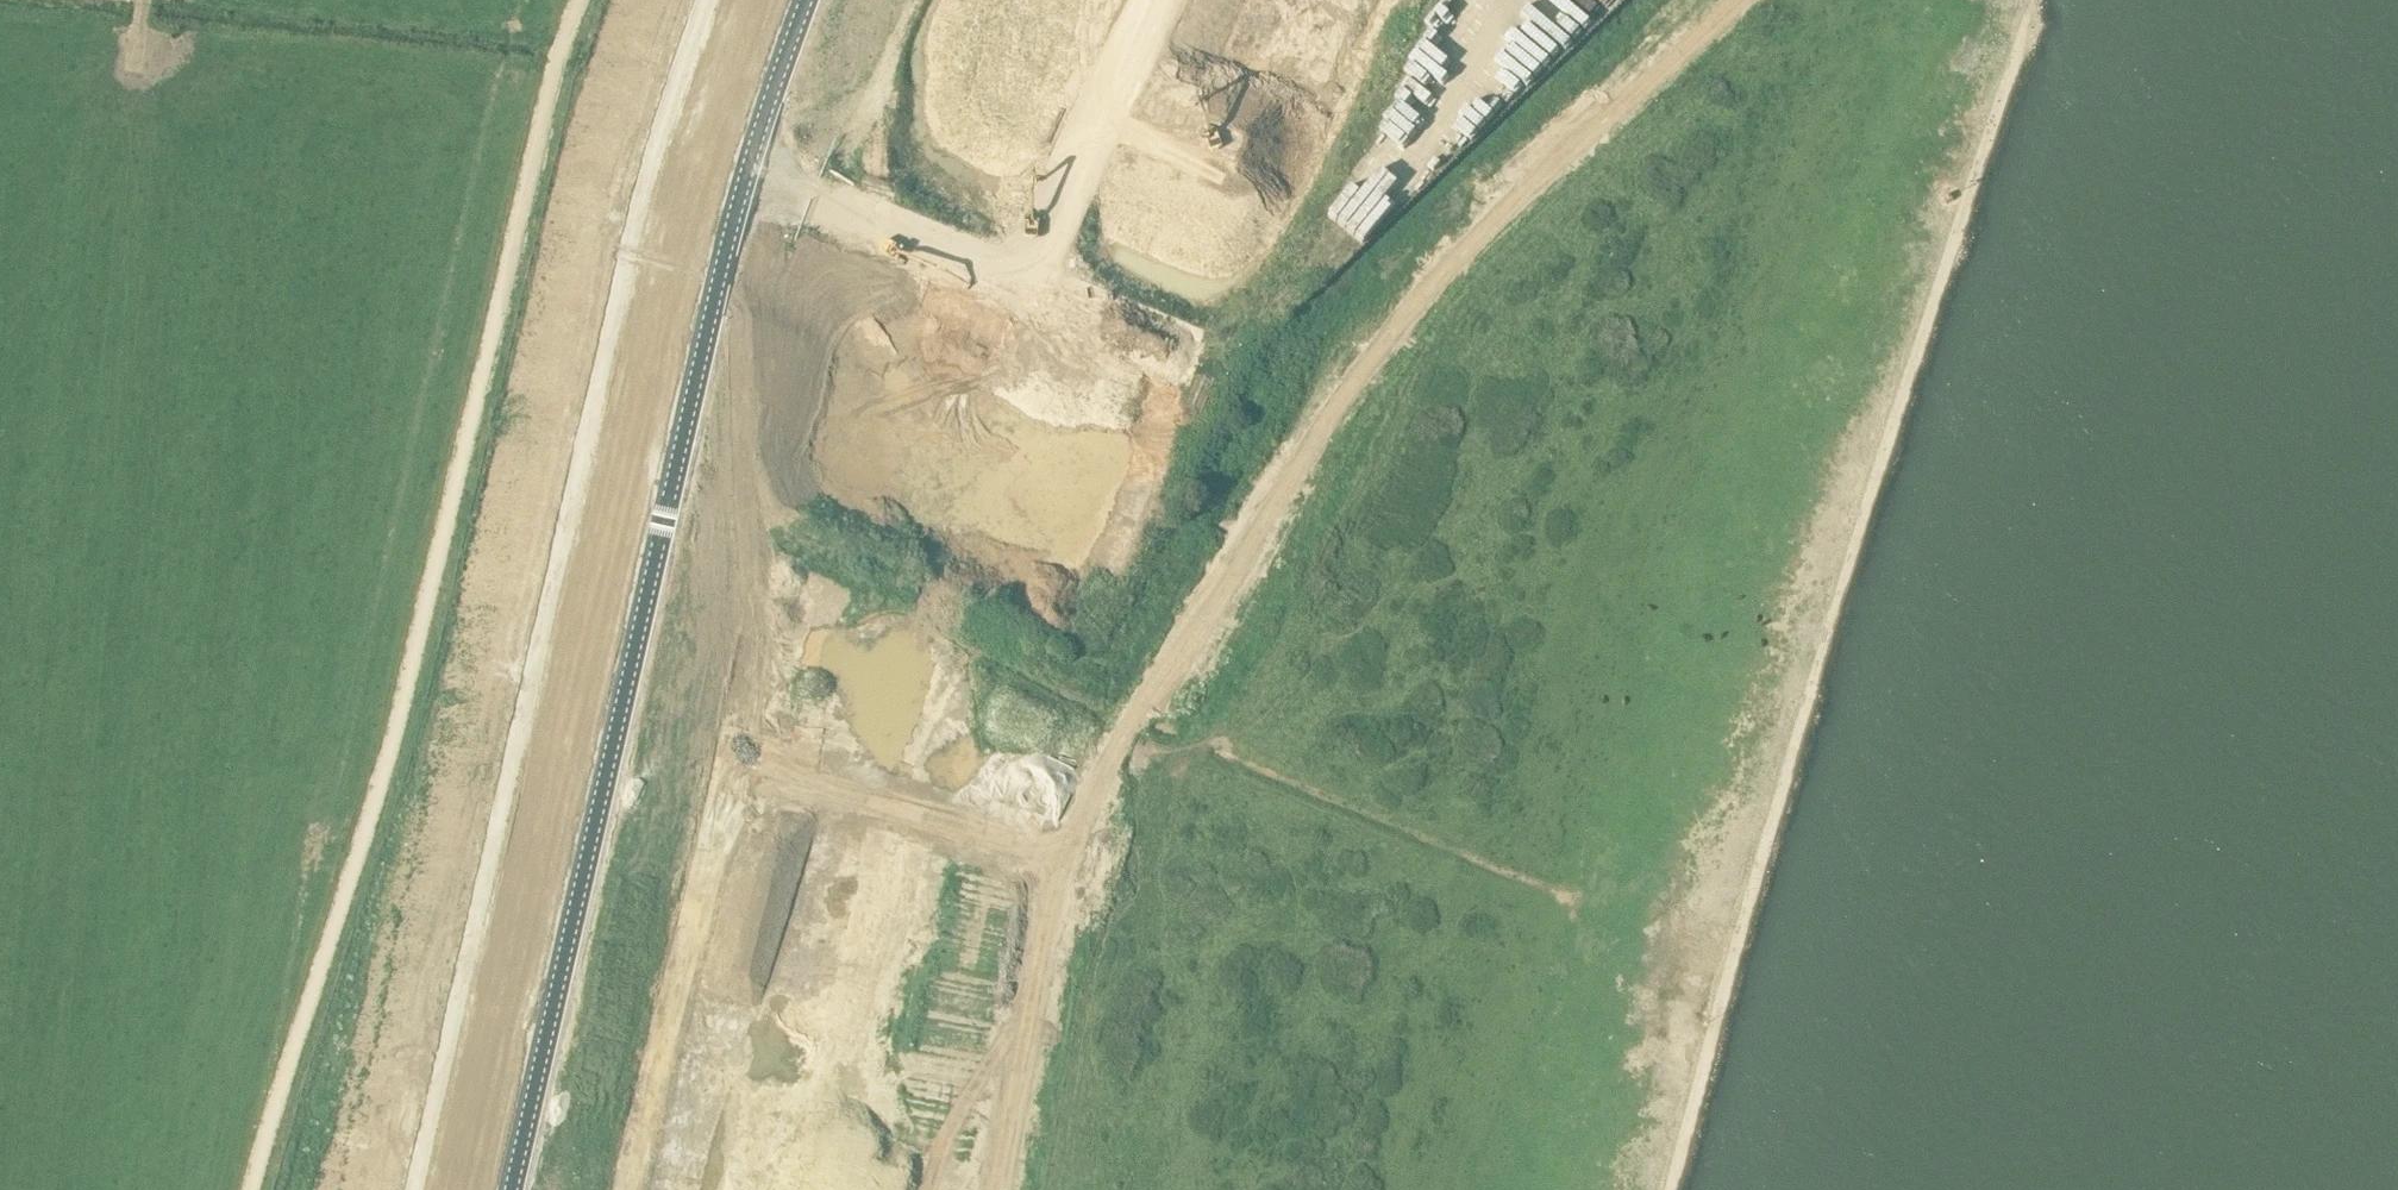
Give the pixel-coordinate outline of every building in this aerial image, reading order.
[(1457,50),(1477,17),(1448,0),(1447,0),(1432,26),(1436,28),(1414,65),(1438,79),(1450,59),(1443,55),(1449,45),(1457,50)] [(1372,245),(1389,218),(1375,209),(1358,236),(1372,245)]
